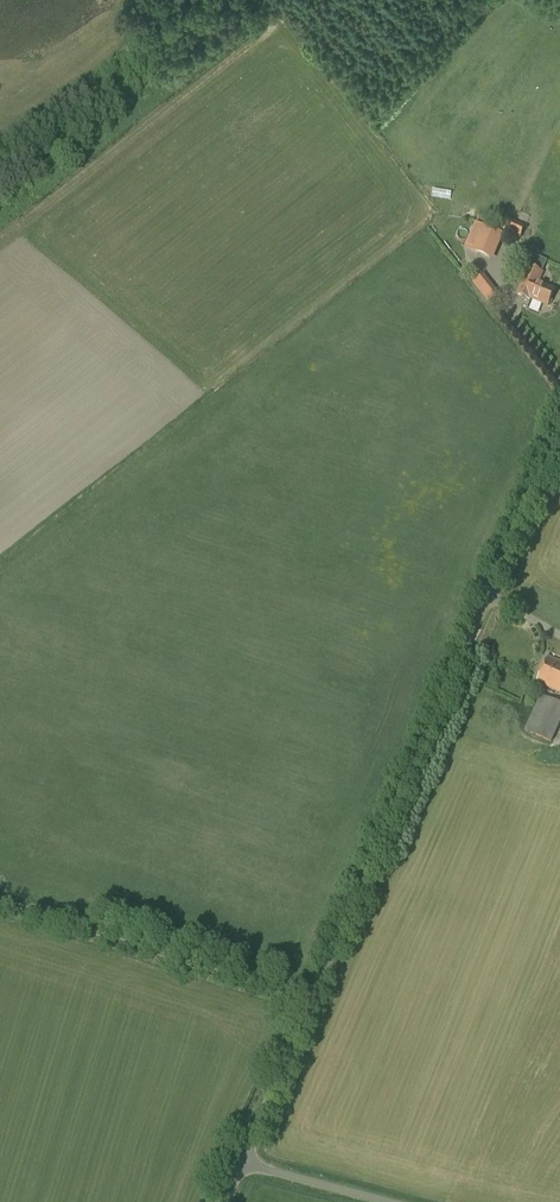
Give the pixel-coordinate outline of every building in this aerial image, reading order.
[(435,197),(453,196),(453,187),(434,187),(435,197)] [(506,218),(501,230),(501,231),(520,239),(526,226),(506,218)] [(493,261),(504,235),(475,222),(464,248),(493,261)] [(544,273),(542,273),(547,262),(535,257),(530,267),(529,267),(517,294),(530,301),(531,299),(547,307),(554,291),(540,284),(544,273)] [(498,298),(493,291),(485,296),(491,304),(498,298)] [(548,657),(537,682),(559,692),(559,663),(548,657)] [(559,724),(559,704),(540,695),(524,731),(551,743),(559,724)]
